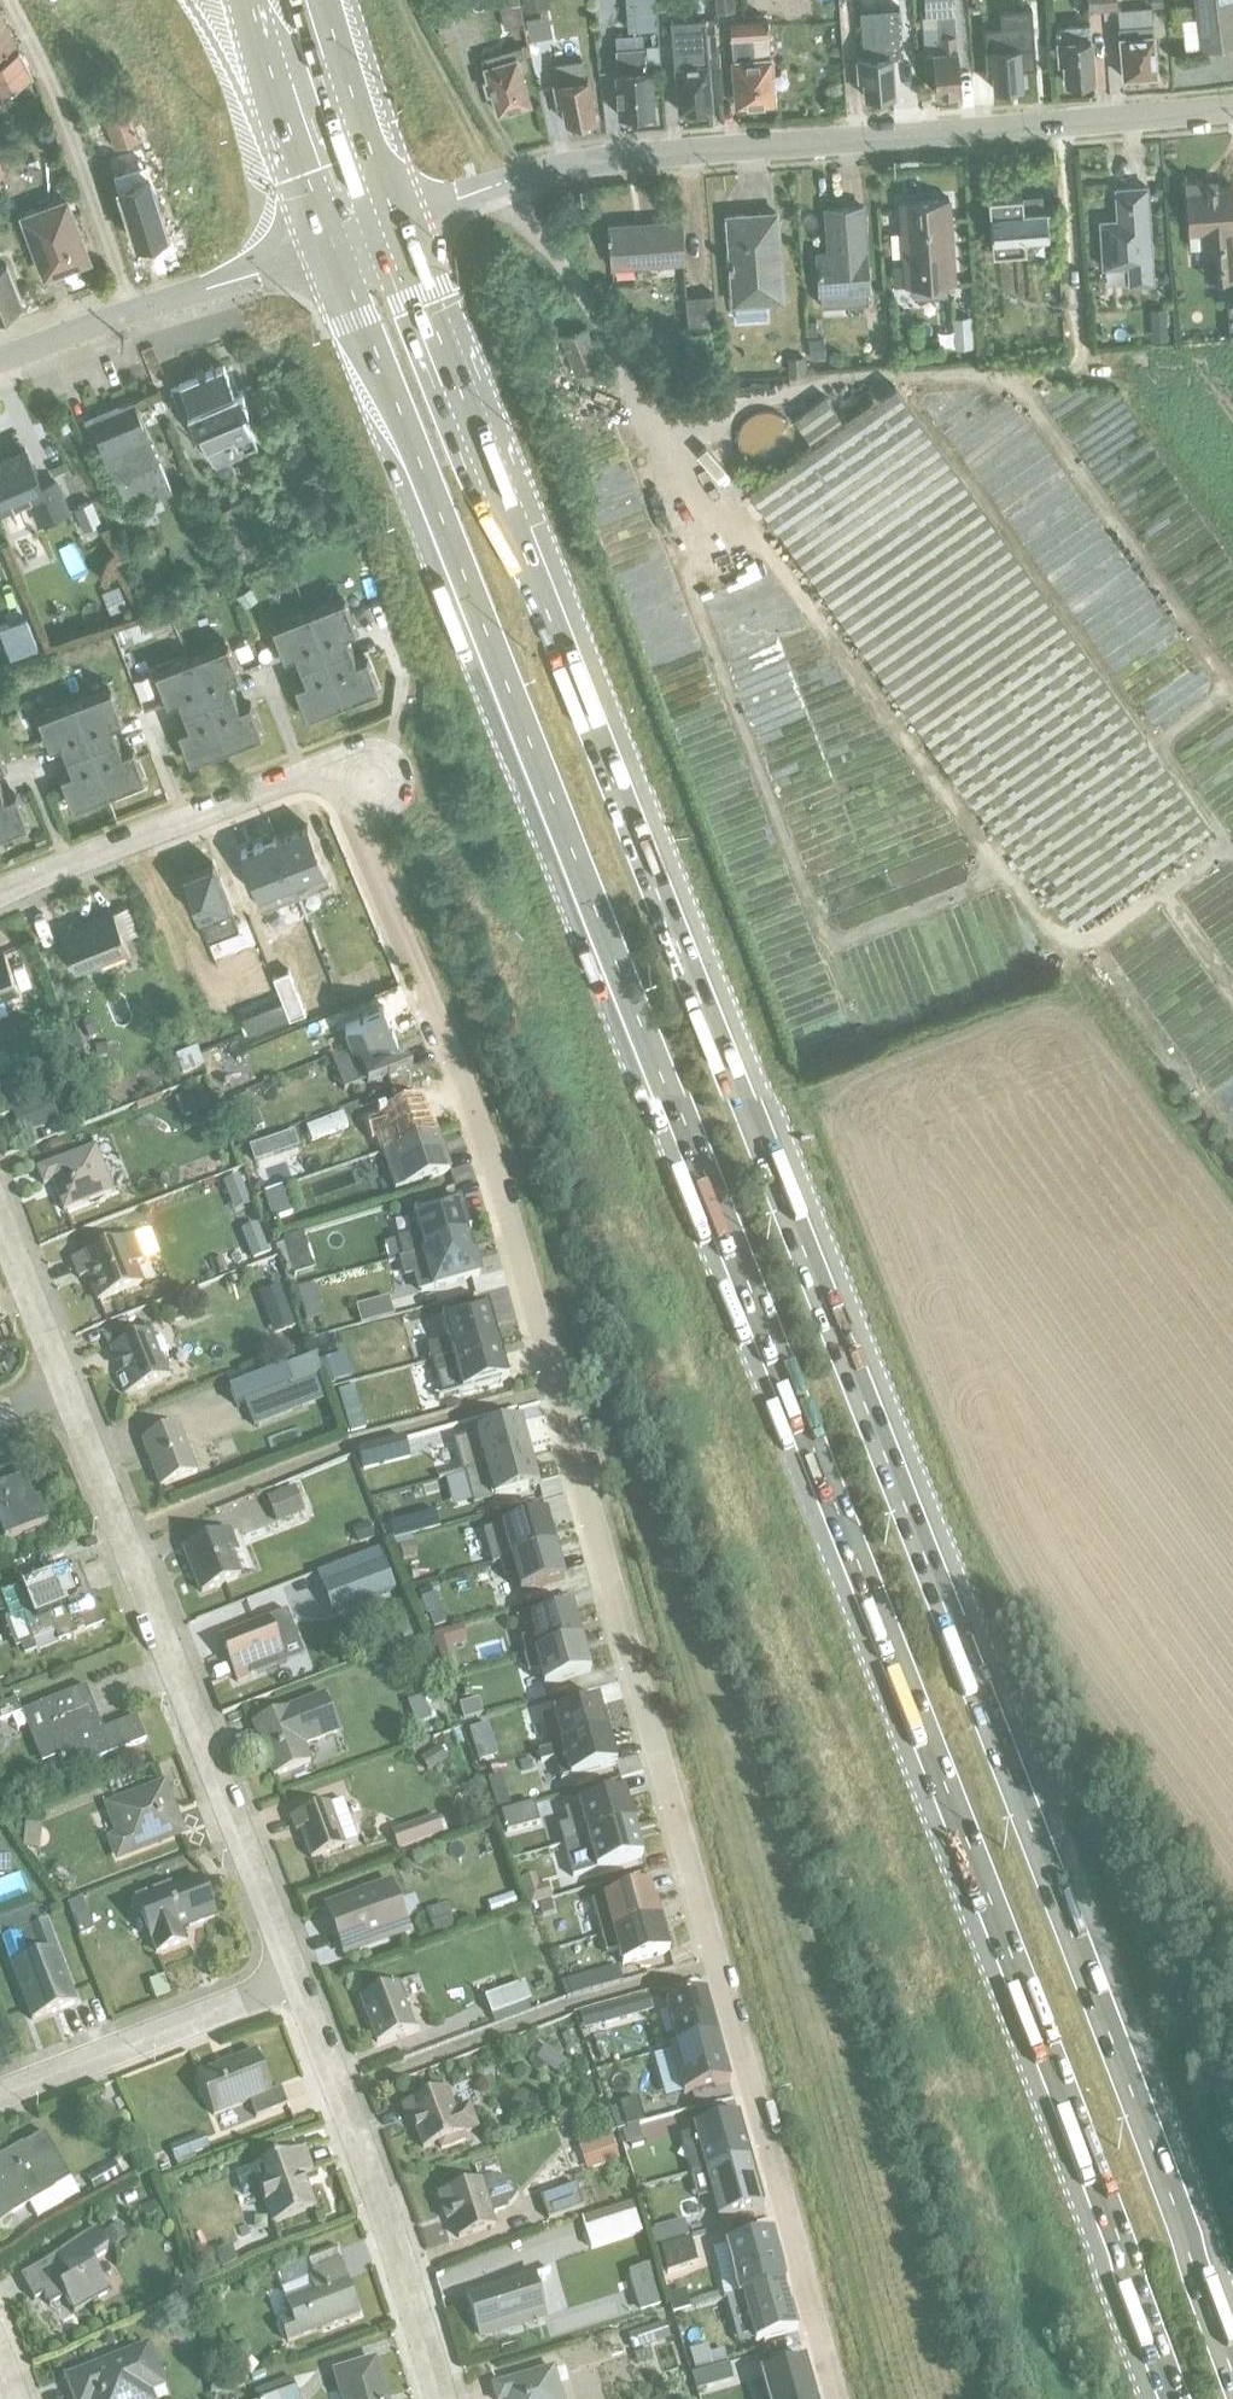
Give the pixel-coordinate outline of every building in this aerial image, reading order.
[(31,59),(2,0),(0,0),(0,74),(31,59)] [(488,5),(500,3),(505,25),(525,21),(520,0),(487,0),(488,5)] [(627,26),(657,24),(655,0),(625,0),(627,26)] [(926,13),(923,13),(925,47),(923,48),(923,53),(933,52),(935,90),(961,88),(955,0),(925,0),(926,13)] [(1200,44),(1200,46),(1232,42),(1232,0),(1195,0),(1196,13),(1200,44)] [(863,54),(856,54),(857,77),(863,76),(864,95),(896,92),(893,51),(903,50),(900,3),(860,5),(863,54)] [(1151,3),(1118,4),(1120,23),(1118,23),(1118,31),(1122,75),(1158,73),(1151,3)] [(1000,22),(984,23),(987,68),(992,67),(994,85),(1023,83),(1022,65),(1036,64),(1033,4),(999,6),(1000,22)] [(531,12),(527,18),(530,36),(553,33),(549,9),(531,12)] [(1200,44),(1196,13),(1181,15),(1185,46),(1200,44)] [(706,14),(670,16),(678,108),(713,105),(706,14)] [(768,16),(730,18),(734,104),(777,102),(773,52),(770,52),(768,16)] [(1090,19),(1055,21),(1057,59),(1062,58),(1064,79),(1096,76),(1090,19)] [(646,66),(652,66),(662,65),(660,40),(645,41),(646,66)] [(646,66),(645,41),(614,43),(618,111),(655,108),(652,66),(646,66)] [(517,56),(525,53),(522,43),(482,55),(488,75),(484,76),(488,89),(492,88),(498,109),(530,100),(521,69),(517,56)] [(517,56),(521,69),(529,66),(525,53),(517,56)] [(557,80),(553,80),(557,104),(562,103),(566,120),(596,115),(589,74),(586,75),(582,55),(553,59),(557,80)] [(111,136),(139,132),(135,106),(107,110),(111,136)] [(149,151),(112,161),(127,217),(164,207),(149,151)] [(1185,177),(1191,243),(1202,243),(1204,274),(1232,272),(1232,179),(1218,180),(1218,174),(1185,177)] [(1116,213),(1099,214),(1102,264),(1128,262),(1129,281),(1155,279),(1148,180),(1114,182),(1116,213)] [(65,186),(21,200),(43,271),(87,257),(65,186)] [(1042,187),(988,191),(993,247),(1050,243),(1046,201),(1044,202),(1042,187)] [(903,260),(905,280),(913,280),(947,277),(957,276),(951,193),(899,197),(903,260)] [(827,246),(815,246),(818,288),(821,288),(822,300),(868,296),(867,285),(871,285),(865,199),(824,202),(827,246)] [(779,205),(725,209),(731,302),(734,302),(735,313),(768,311),(767,299),(786,298),(779,205)] [(681,215),(609,220),(612,264),(684,259),(681,215)] [(0,256),(0,309),(19,304),(4,255),(0,256)] [(905,280),(903,260),(892,261),(893,282),(905,280)] [(947,277),(913,280),(914,294),(948,291),(947,277)] [(715,290),(686,292),(688,327),(717,324),(715,290)] [(1219,330),(1219,335),(1232,334),(1232,295),(1227,295),(1229,329),(1219,330)] [(1166,303),(1149,304),(1152,334),(1168,333),(1166,303)] [(974,311),(954,312),(956,343),(977,342),(974,311)] [(587,322),(561,332),(576,371),(603,361),(587,322)] [(823,334),(809,335),(810,355),(824,354),(823,334)] [(227,351),(179,366),(207,455),(255,440),(227,351)] [(805,353),(788,353),(788,370),(806,370),(805,353)] [(895,382),(750,485),(1073,922),(1210,825),(895,382)] [(134,390),(83,410),(116,494),(167,474),(134,390)] [(825,392),(794,414),(812,439),(843,416),(825,392)] [(787,444),(788,439),(787,434),(786,429),(781,423),(774,418),(770,416),(764,415),(755,417),(749,420),(747,422),(744,426),(741,430),(740,439),(741,448),(743,452),(747,457),(754,461),(758,463),(764,463),(773,462),(777,459),(781,456),(786,449),(787,444)] [(0,448),(0,496),(2,500),(28,488),(53,478),(31,429),(0,443),(2,447),(0,448)] [(726,434),(712,438),(727,482),(741,477),(726,434)] [(232,456),(212,459),(214,477),(234,475),(232,456)] [(243,473),(206,486),(224,534),(260,521),(243,473)] [(53,478),(28,488),(40,518),(65,508),(53,478)] [(339,582),(270,611),(284,644),(286,643),(288,649),(297,669),(289,673),(302,704),(377,672),(364,641),(355,645),(344,618),(353,614),(339,582)] [(224,628),(155,658),(169,690),(170,690),(173,696),(182,716),(174,719),(187,751),(262,719),(248,688),(240,692),(228,665),(238,661),(224,628)] [(106,675),(37,704),(51,737),(53,736),(55,743),(64,763),(56,766),(69,797),(144,765),(131,735),(122,738),(111,712),(120,708),(106,675)] [(29,807),(16,776),(7,780),(0,764),(0,819),(29,807)] [(278,829),(294,868),(325,855),(309,816),(278,829)] [(213,853),(181,864),(198,909),(229,898),(213,853)] [(56,929),(71,965),(128,942),(114,906),(56,929)] [(19,983),(4,945),(0,947),(0,990),(19,983)] [(275,963),(290,1007),(306,1001),(291,957),(275,963)] [(346,1010),(361,1044),(393,1030),(379,996),(346,1010)] [(398,1036),(331,1063),(345,1099),(412,1071),(398,1036)] [(199,1050),(177,1056),(183,1076),(204,1070),(199,1050)] [(44,1082),(12,1099),(32,1137),(65,1121),(44,1082)] [(199,1099),(181,1108),(188,1122),(207,1113),(199,1099)] [(258,1099),(232,1099),(232,1130),(258,1129),(258,1099)] [(437,1139),(382,1158),(395,1195),(450,1176),(437,1139)] [(99,1148),(36,1170),(43,1189),(49,1187),(60,1216),(116,1196),(99,1148)] [(229,1211),(249,1208),(245,1179),(225,1182),(229,1211)] [(266,1197),(275,1223),(292,1218),(283,1191),(266,1197)] [(460,1210),(468,1238),(471,1237),(462,1205),(442,1211),(443,1215),(460,1210)] [(443,1215),(442,1211),(414,1218),(420,1239),(397,1245),(402,1264),(470,1245),(468,1238),(460,1210),(443,1215)] [(244,1231),(251,1249),(265,1243),(257,1225),(244,1231)] [(129,1237),(66,1260),(73,1279),(80,1276),(91,1306),(147,1285),(129,1237)] [(283,1244),(292,1276),(311,1270),(302,1239),(283,1244)] [(470,1245),(402,1264),(400,1264),(404,1283),(414,1281),(418,1297),(479,1280),(470,1245)] [(299,1298),(306,1324),(322,1320),(315,1294),(299,1298)] [(389,1300),(359,1308),(363,1326),(394,1317),(389,1300)] [(432,1365),(498,1347),(496,1339),(494,1339),(488,1310),(442,1322),(448,1345),(428,1350),(432,1365)] [(114,1353),(128,1393),(168,1379),(153,1339),(114,1353)] [(498,1347),(432,1365),(436,1380),(452,1376),(458,1399),(509,1384),(498,1347)] [(344,1358),(327,1362),(332,1381),(349,1377),(344,1358)] [(306,1363),(228,1393),(236,1412),(244,1409),(251,1428),(321,1401),(306,1363)] [(358,1393),(342,1397),(351,1434),(367,1430),(358,1393)] [(479,1433),(488,1468),(529,1458),(519,1423),(479,1433)] [(143,1443),(161,1489),(196,1475),(178,1429),(143,1443)] [(361,1458),(365,1472),(411,1459),(407,1445),(361,1458)] [(488,1468),(497,1502),(537,1492),(529,1458),(488,1468)] [(447,1491),(466,1484),(463,1472),(443,1478),(447,1491)] [(3,1544),(48,1529),(39,1504),(31,1507),(23,1481),(0,1489),(0,1536),(3,1544)] [(296,1494),(267,1505),(274,1523),(303,1512),(296,1494)] [(505,1524),(514,1559),(554,1549),(545,1514),(505,1524)] [(388,1528),(392,1543),(438,1530),(434,1516),(388,1528)] [(356,1546),(374,1541),(369,1527),(352,1532),(356,1546)] [(223,1537),(182,1553),(197,1594),(239,1578),(223,1537)] [(514,1559),(523,1595),(563,1585),(554,1549),(514,1559)] [(81,1568),(0,1599),(9,1623),(3,1625),(14,1652),(20,1649),(23,1657),(74,1637),(69,1623),(78,1619),(84,1634),(103,1626),(81,1568)] [(320,1591),(330,1616),(390,1592),(380,1568),(320,1591)] [(425,1614),(439,1613),(436,1595),(423,1596),(425,1614)] [(533,1618),(542,1654),(582,1644),(573,1608),(533,1618)] [(221,1646),(233,1676),(247,1670),(250,1679),(301,1658),(285,1619),(221,1646)] [(432,1635),(444,1671),(460,1665),(455,1649),(470,1644),(463,1625),(432,1635)] [(533,1656),(542,1692),(591,1679),(582,1644),(542,1654),(533,1656)] [(86,1691),(22,1715),(46,1778),(141,1741),(133,1719),(101,1731),(86,1691)] [(253,1725),(273,1778),(308,1764),(302,1748),(338,1735),(324,1698),(253,1725)] [(479,1701),(460,1705),(463,1721),(483,1716),(479,1701)] [(559,1714),(567,1749),(608,1739),(599,1703),(559,1714)] [(488,1734),(476,1736),(481,1761),(493,1758),(488,1734)] [(567,1749),(575,1781),(616,1771),(608,1739),(567,1749)] [(441,1751),(422,1762),(428,1773),(448,1762),(441,1751)] [(501,1778),(489,1781),(497,1810),(508,1807),(501,1778)] [(114,1839),(105,1842),(113,1864),(185,1838),(166,1788),(104,1811),(114,1839)] [(581,1809),(589,1839),(630,1828),(622,1798),(581,1809)] [(336,1805),(289,1822),(294,1836),(304,1833),(314,1861),(351,1848),(336,1805)] [(500,1816),(506,1834),(537,1825),(531,1807),(500,1816)] [(38,1854),(43,1830),(27,1827),(22,1851),(38,1854)] [(589,1839),(598,1872),(639,1861),(630,1828),(589,1839)] [(138,1903),(157,1956),(185,1946),(181,1935),(220,1921),(205,1879),(138,1903)] [(525,1905),(545,1906),(547,1880),(527,1879),(525,1905)] [(392,1886),(327,1912),(347,1961),(412,1935),(392,1886)] [(609,1900),(617,1931),(658,1920),(650,1889),(609,1900)] [(514,1898),(488,1905),(492,1921),(519,1914),(514,1898)] [(0,1914),(0,1937),(38,1922),(30,1902),(0,1914)] [(82,1902),(68,1907),(80,1940),(94,1934),(82,1902)] [(428,1914),(433,1936),(454,1930),(448,1908),(428,1914)] [(617,1931),(625,1964),(667,1953),(658,1920),(617,1931)] [(13,1970),(34,2023),(78,2005),(58,1953),(13,1970)] [(616,1973),(564,1988),(568,2000),(620,1986),(616,1973)] [(149,1990),(154,2004),(168,1999),(163,1985),(149,1990)] [(524,1987),(485,2002),(491,2018),(530,2003),(524,1987)] [(361,2003),(377,2045),(415,2031),(399,1989),(361,2003)] [(669,2009),(681,2046),(716,2036),(704,1998),(669,2009)] [(645,2000),(581,2019),(585,2032),(649,2013),(645,2000)] [(681,2046),(670,2049),(685,2098),(730,2084),(716,2036),(681,2046)] [(257,2055),(199,2078),(214,2115),(248,2102),(272,2093),(257,2055)] [(272,2093),(248,2102),(254,2119),(288,2107),(282,2089),(272,2093)] [(109,2117),(124,2109),(113,2092),(99,2100),(109,2117)] [(409,2107),(425,2149),(463,2135),(447,2093),(409,2107)] [(613,2130),(644,2126),(640,2104),(610,2108),(613,2130)] [(697,2131),(709,2170),(747,2158),(734,2119),(697,2131)] [(0,2166),(0,2225),(27,2211),(34,2223),(78,2198),(46,2140),(0,2166)] [(178,2165),(210,2155),(205,2142),(174,2152),(178,2165)] [(579,2151),(585,2175),(617,2167),(611,2143),(579,2151)] [(305,2154),(253,2173),(273,2224),(315,2209),(304,2181),(314,2177),(305,2154)] [(709,2170),(724,2216),(762,2205),(747,2158),(709,2170)] [(455,2223),(460,2239),(490,2229),(475,2184),(436,2197),(446,2226),(455,2223)] [(575,2191),(539,2202),(546,2222),(581,2210),(575,2191)] [(583,2225),(590,2251),(640,2239),(633,2212),(583,2225)] [(683,2224),(653,2233),(659,2251),(689,2242),(683,2224)] [(97,2233),(18,2273),(32,2300),(44,2294),(49,2303),(68,2294),(75,2308),(108,2291),(91,2257),(105,2250),(97,2233)] [(770,2235),(725,2248),(738,2293),(747,2290),(783,2280),(770,2235)] [(360,2313),(339,2254),(277,2275),(292,2318),(277,2323),(283,2340),(360,2313)] [(537,2275),(466,2298),(477,2332),(547,2310),(537,2275)] [(747,2290),(759,2336),(796,2326),(783,2280),(747,2290)] [(667,2321),(628,2334),(633,2347),(671,2334),(667,2321)] [(680,2334),(691,2368),(714,2361),(702,2327),(680,2334)] [(79,2398),(156,2398),(153,2392),(169,2386),(152,2343),(70,2375),(79,2398)] [(334,2374),(342,2398),(388,2398),(376,2361),(334,2374)] [(773,2398),(815,2398),(804,2361),(765,2372),(773,2398)] [(728,2364),(693,2374),(698,2389),(732,2378),(728,2364)] [(490,2386),(493,2398),(566,2398),(557,2367),(490,2386)] [(251,2398),(301,2398),(297,2385),(251,2398)]
